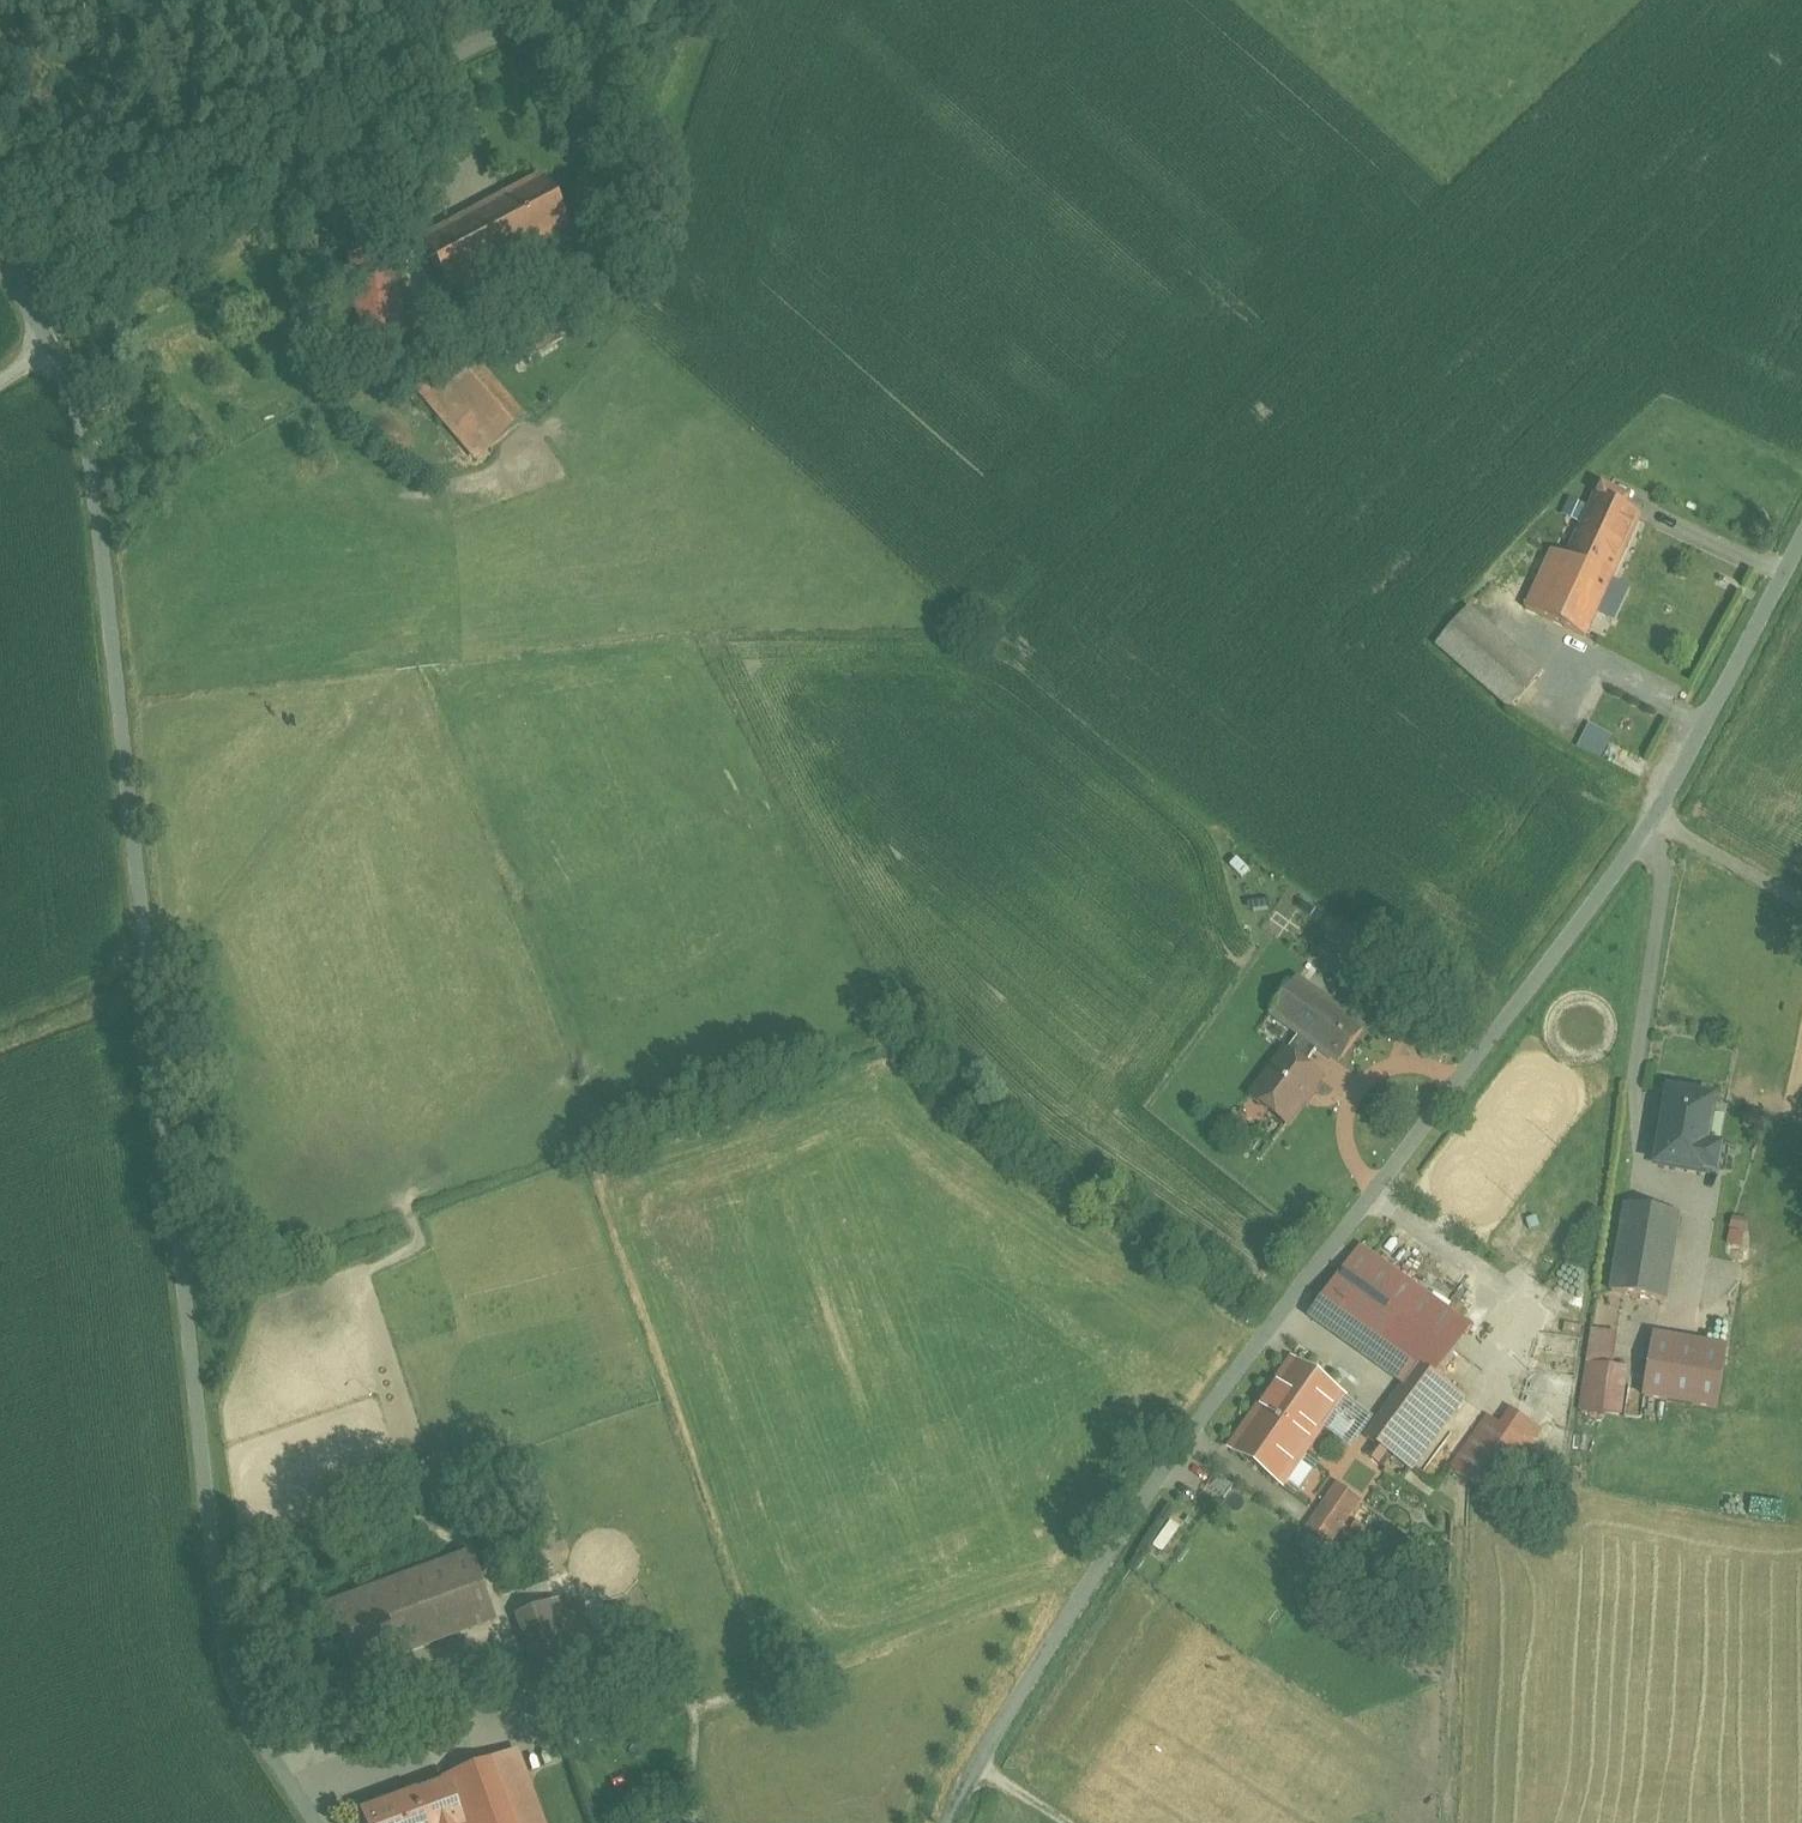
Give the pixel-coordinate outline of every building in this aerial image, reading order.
[(568,227),(543,180),(423,243),(448,290),(568,227)] [(395,254),(348,260),(358,339),(405,333),(395,254)] [(542,305),(516,319),(537,355),(562,340),(542,305)] [(461,351),(418,389),(479,459),(523,421),(461,351)] [(1588,613),(1641,493),(1579,466),(1526,585),(1588,613)] [(1434,623),(1512,689),(1546,648),(1469,583),(1434,623)] [(1674,695),(1603,659),(1568,726),(1640,763),(1674,695)] [(1279,934),(1286,943),(1304,927),(1297,918),(1279,934)] [(1363,1030),(1299,982),(1272,1019),(1335,1067),(1363,1030)] [(1323,1080),(1291,1056),(1252,1108),(1284,1132),(1323,1080)] [(1714,1101),(1675,1095),(1664,1167),(1704,1172),(1714,1101)] [(1679,1215),(1628,1208),(1616,1296),(1666,1302),(1679,1215)] [(1742,1247),(1747,1220),(1730,1217),(1725,1244),(1742,1247)] [(1312,1319),(1405,1390),(1365,1443),(1412,1479),(1468,1405),(1433,1379),(1475,1324),(1369,1243),(1312,1319)] [(1619,1336),(1594,1332),(1582,1415),(1623,1420),(1630,1373),(1614,1371),(1619,1336)] [(1730,1349),(1654,1337),(1644,1403),(1720,1415),(1730,1349)] [(1349,1401),(1288,1358),(1222,1451),(1282,1494),(1349,1401)] [(1502,1426),(1488,1416),(1450,1470),(1494,1501),(1543,1432),(1513,1411),(1502,1426)] [(1364,1505),(1337,1485),(1304,1529),(1331,1549),(1364,1505)] [(354,1668),(494,1613),(470,1552),(330,1607),(354,1668)] [(554,1602),(517,1616),(549,1702),(586,1689),(554,1602)] [(358,1811),(363,1822),(569,1822),(542,1746),(358,1811)]
